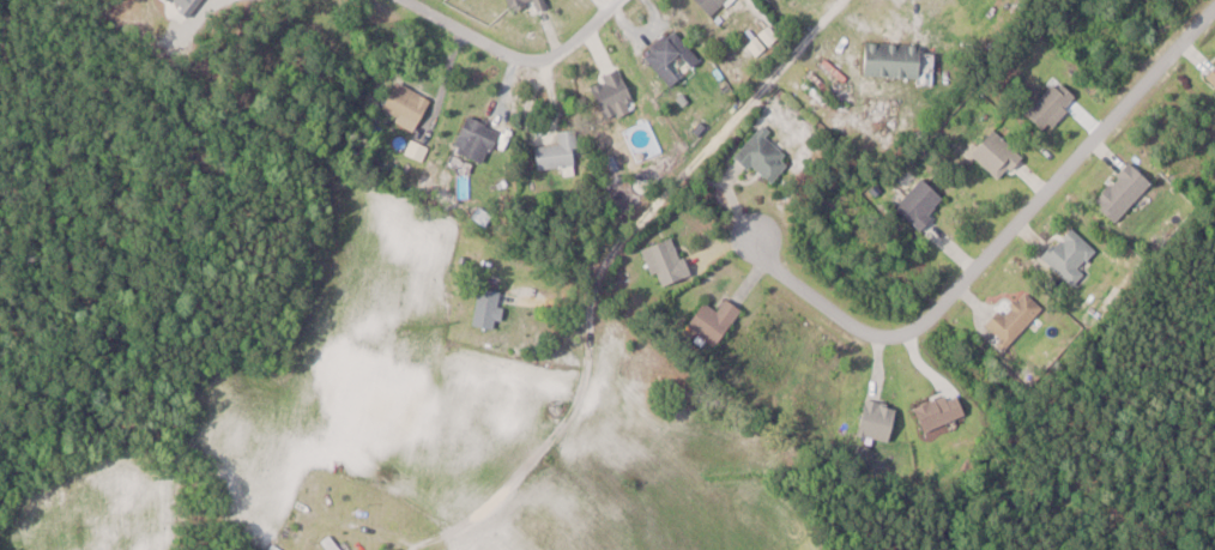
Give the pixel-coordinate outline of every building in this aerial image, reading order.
[(732,0),(699,0),(710,16),(732,0)] [(672,64),(682,55),(693,68),(702,60),(677,30),(647,55),(672,86),(683,77),(672,64)] [(925,77),(926,44),(869,43),(868,75),(925,77)] [(637,102),(621,69),(592,84),(608,117),(637,102)] [(1078,96),(1060,79),(1030,112),(1048,129),(1078,96)] [(433,102),(400,80),(383,106),(416,128),(433,102)] [(455,149),(486,165),(503,131),(472,116),(455,149)] [(796,158),(765,127),(739,152),(771,184),(796,158)] [(1002,180),(1025,157),(997,129),(974,152),(1002,180)] [(577,130),(560,131),(561,145),(538,147),(540,170),(580,167),(577,130)] [(1156,184),(1134,162),(1097,199),(1119,221),(1156,184)] [(899,207),(923,229),(950,200),(926,177),(899,207)] [(1090,274),(1083,267),(1099,251),(1074,226),(1045,255),(1077,287),(1090,274)] [(648,247),(660,287),(692,277),(680,238),(648,247)] [(498,330),(507,293),(482,287),(474,324),(498,330)] [(991,326),(1010,345),(1046,309),(1027,290),(991,326)] [(690,327),(718,347),(745,310),(729,299),(720,311),(708,302),(690,327)] [(917,408),(926,431),(968,415),(959,391),(917,408)] [(892,444),(902,408),(870,399),(860,435),(892,444)] [(335,534),(324,540),(329,549),(345,549),(335,534)]
